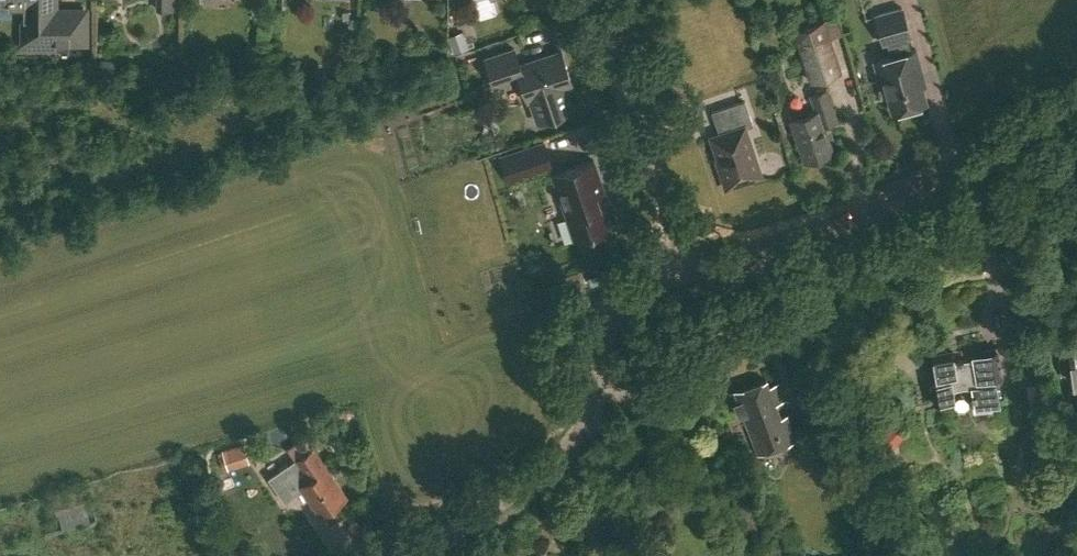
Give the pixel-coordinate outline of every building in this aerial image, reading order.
[(23,4),(23,19),(20,19),(20,50),(57,50),(57,44),(88,44),(88,20),(83,20),(83,12),(57,12),(57,0),(0,0),(0,16),(9,16),(9,4),(23,4)] [(157,8),(175,8),(175,0),(157,0),(157,8)] [(877,59),(891,111),(926,101),(918,74),(922,73),(916,49),(910,50),(906,36),(909,35),(901,7),(874,14),(882,43),(886,42),(890,56),(877,59)] [(824,20),(794,30),(811,80),(840,70),(824,20)] [(464,36),(450,40),(454,52),(468,48),(464,36)] [(527,99),(530,98),(538,121),(571,109),(563,87),(572,84),(561,50),(520,65),(514,48),(485,58),(494,86),(519,77),(527,99)] [(808,94),(814,110),(790,118),(804,160),(833,150),(824,123),(836,119),(826,88),(808,94)] [(711,111),(719,134),(711,136),(721,164),(719,165),(726,187),(747,180),(747,178),(760,173),(744,127),(753,124),(745,100),(711,111)] [(500,155),(509,181),(552,166),(543,140),(500,155)] [(610,228),(598,193),(604,191),(593,159),(552,173),(574,240),(610,228)] [(1069,340),(1075,382),(1076,382),(1076,339),(1069,340)] [(951,397),(950,385),(970,383),(973,404),(997,400),(993,375),(985,376),(984,372),(992,371),(988,348),(967,351),(968,354),(952,357),(951,354),(932,357),(935,376),(937,376),(940,399),(951,397)] [(766,378),(734,390),(739,401),(734,403),(739,416),(744,414),(758,454),(796,440),(786,413),(780,416),(776,403),(783,400),(776,381),(768,384),(766,378)] [(285,499),(302,488),(320,514),(346,496),(313,447),(304,434),(287,446),(295,457),(269,475),(285,499)] [(247,443),(225,449),(225,451),(221,452),(227,470),(253,462),(250,451),(261,448),(259,441),(247,445),(247,443)] [(50,500),(55,515),(56,515),(61,531),(61,532),(90,523),(90,522),(80,490),(50,500)]
